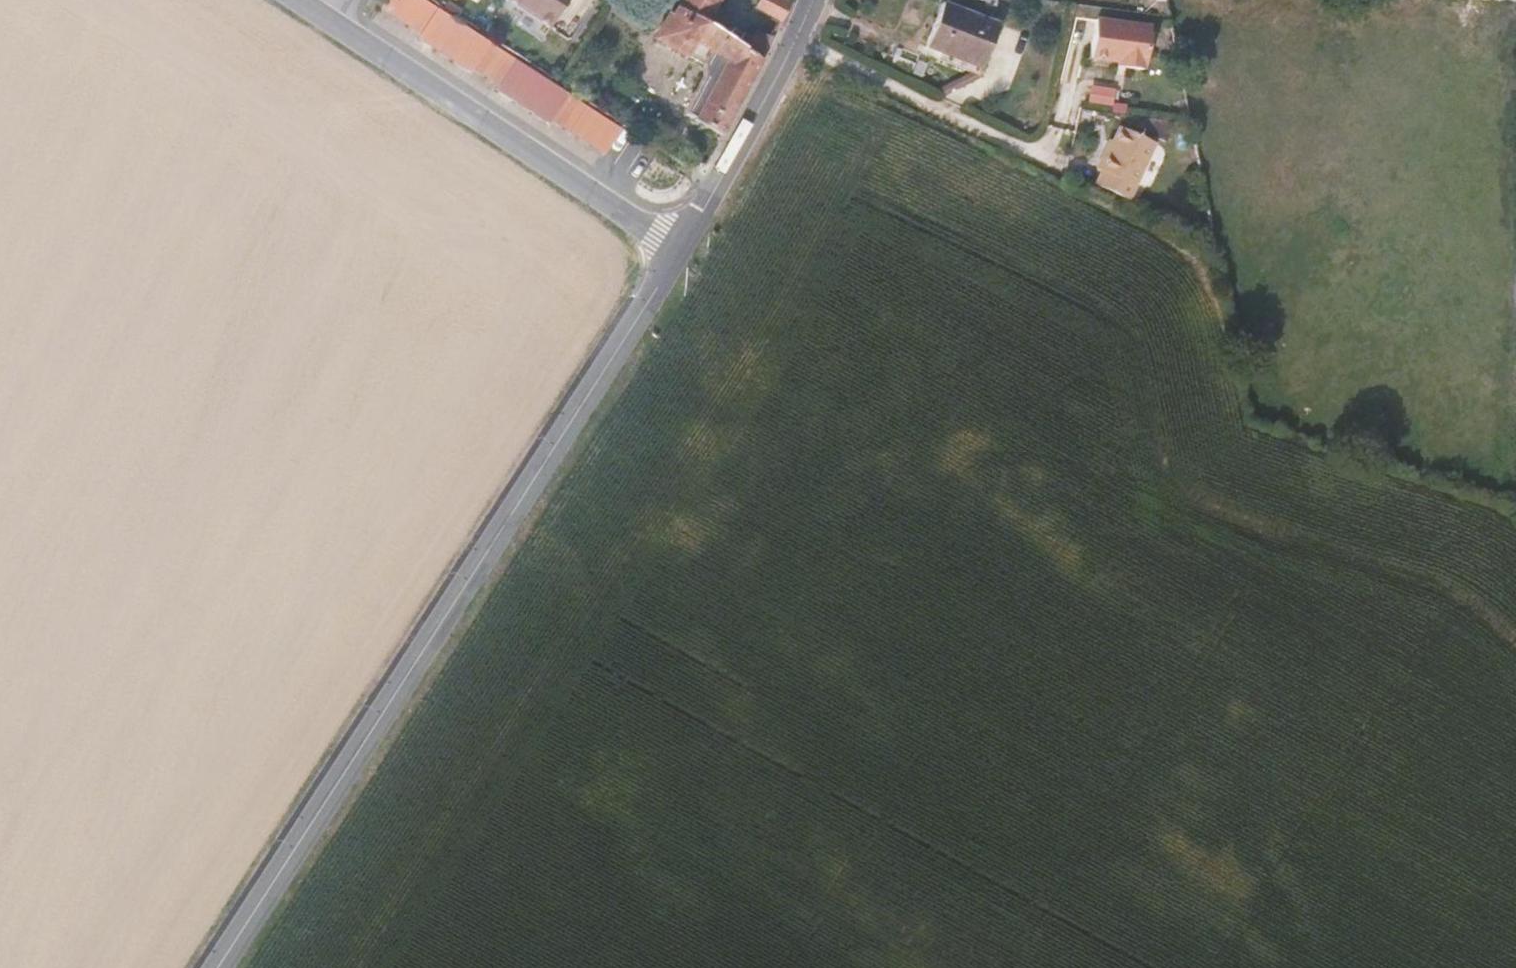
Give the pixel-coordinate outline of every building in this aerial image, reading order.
[(435,13),(415,0),(387,0),(380,10),(419,36),(415,41),(469,76),(473,71),(498,87),(494,93),(547,126),(550,122),(603,157),(619,133),(486,47),(435,13)] [(559,0),(508,0),(544,23),(559,0)] [(713,0),(674,0),(671,6),(701,23),(713,0)] [(785,0),(752,0),(750,4),(774,21),(785,0)] [(719,35),(701,23),(671,6),(666,15),(662,13),(649,36),(697,64),(697,80),(679,113),(715,136),(735,98),(755,59),(719,35)] [(979,80),(1002,30),(945,6),(923,56),(979,80)] [(1154,69),(1158,31),(1103,24),(1099,63),(1127,66),(1135,67),(1135,72),(1151,74),(1151,69),(1154,69)] [(743,40),(724,29),(719,35),(755,59),(766,37),(748,30),(743,40)] [(1137,202),(1163,145),(1127,128),(1108,171),(1114,174),(1107,188),(1137,202)]
